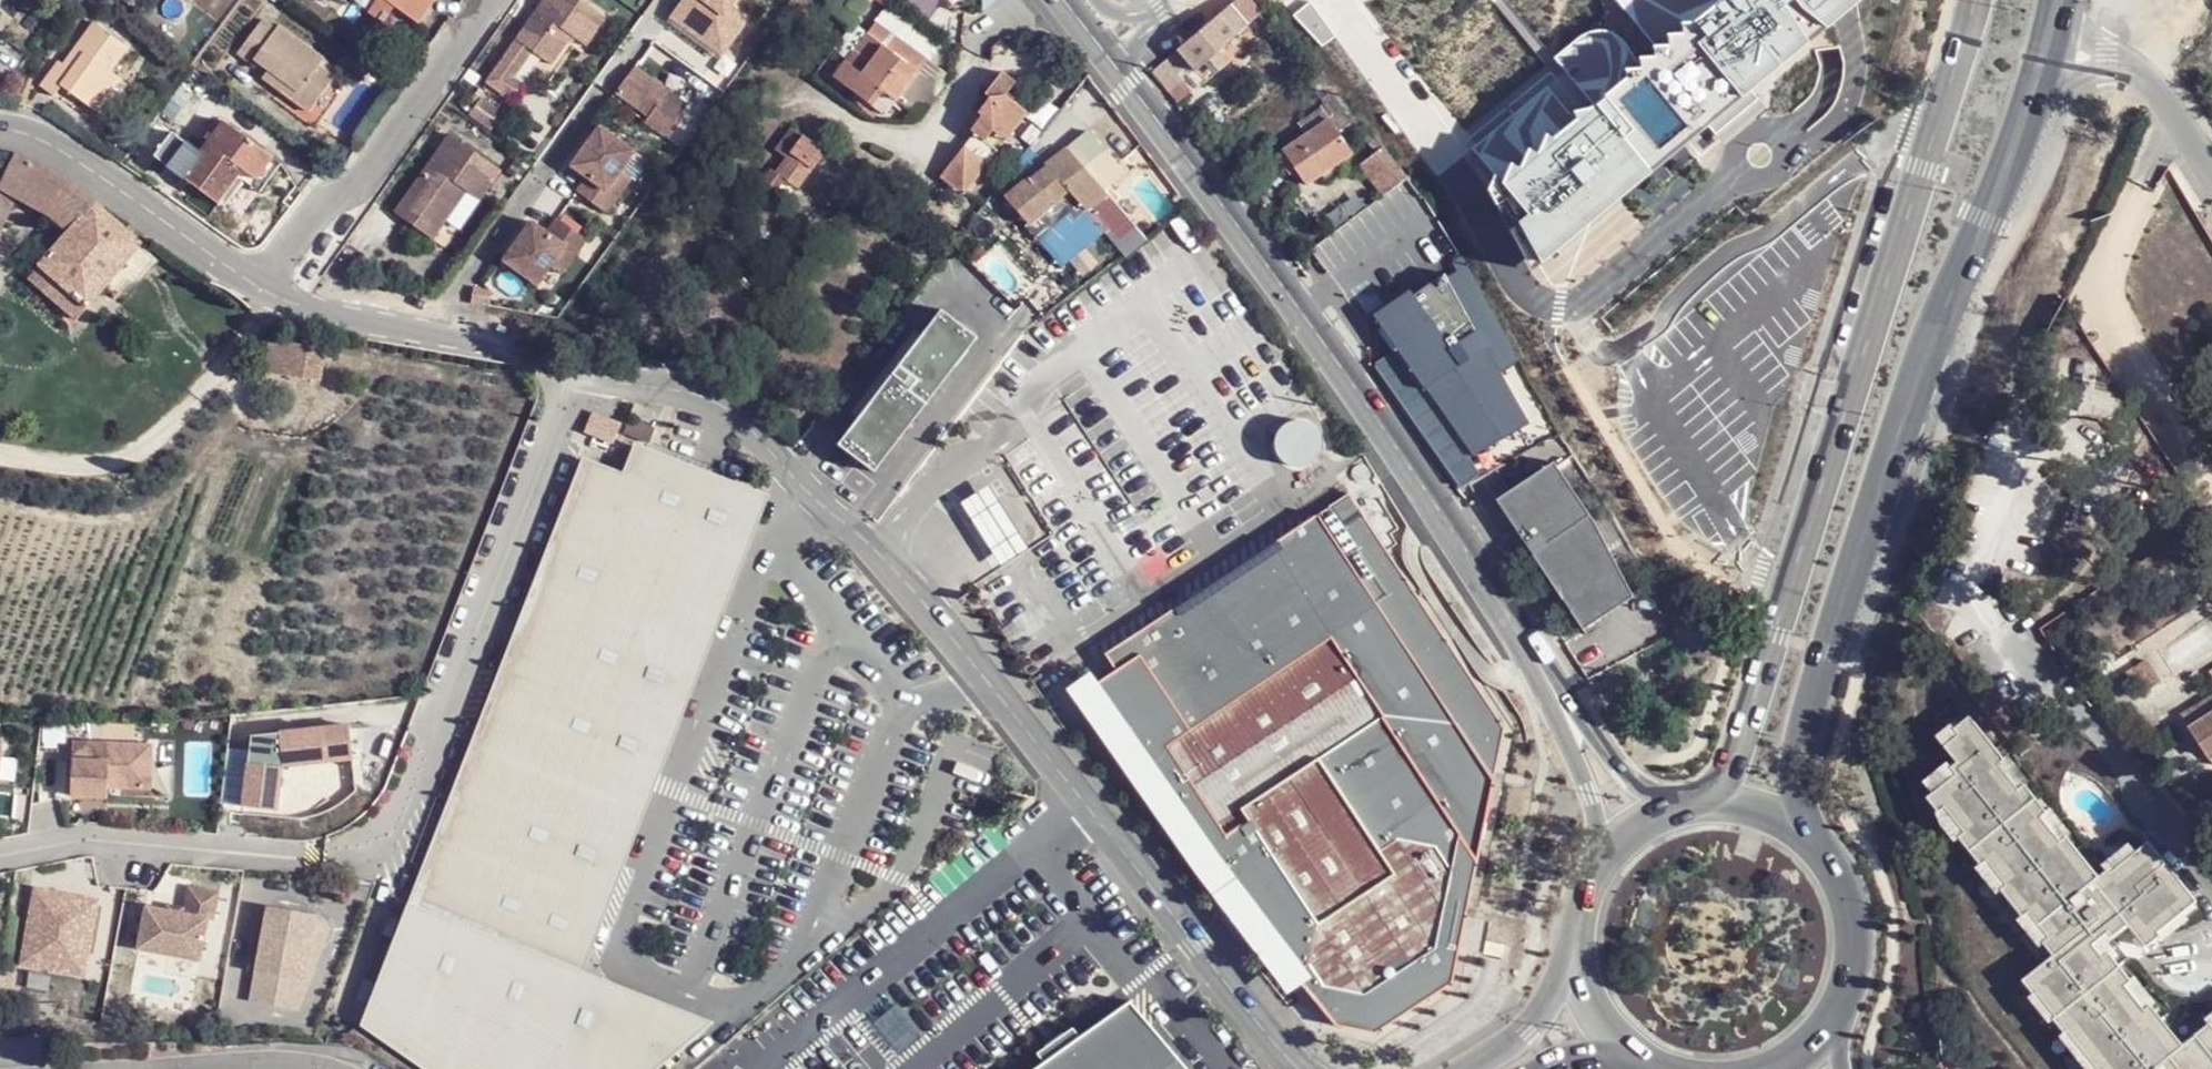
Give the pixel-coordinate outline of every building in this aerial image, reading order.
[(387,27),(398,11),(383,0),(353,0),(387,27)] [(398,11),(413,23),(429,0),(383,0),(398,11)] [(520,33),(536,45),(555,58),(571,35),(566,32),(570,26),(575,29),(589,39),(610,11),(594,0),(544,0),(520,33)] [(677,7),(711,33),(730,7),(736,0),(682,0),(677,7)] [(938,0),(902,0),(917,18),(938,0)] [(1543,264),(1862,0),(1603,0),(1472,144),(1543,264)] [(711,33),(677,7),(670,17),(722,55),(748,20),(730,7),(711,33)] [(1233,38),(1215,15),(1174,49),(1193,70),(1233,38)] [(879,18),(868,33),(915,74),(928,57),(879,18)] [(245,54),(265,70),(284,82),(275,95),(304,115),(329,79),(306,64),(313,54),(268,22),(262,32),(249,21),(222,59),(237,69),(245,54)] [(112,44),(84,25),(53,72),(45,66),(28,91),(45,104),(51,93),(86,120),(113,80),(95,68),(112,44)] [(570,26),(566,32),(571,35),(575,29),(570,26)] [(520,33),(509,50),(524,61),(536,45),(520,33)] [(915,74),(868,33),(834,76),(882,116),(894,101),(915,74)] [(524,61),(509,50),(490,76),(515,93),(526,78),(517,71),(524,61)] [(1170,53),(1153,67),(1147,73),(1158,85),(1174,73),(1181,68),(1170,53)] [(950,75),(928,57),(915,74),(894,101),(917,120),(950,75)] [(634,66),(615,92),(648,116),(644,122),(663,136),(687,105),(634,66)] [(284,82),(265,70),(257,82),(275,95),(284,82)] [(1072,96),(1052,121),(1071,146),(1096,127),(1120,109),(1092,73),(1072,96)] [(1166,94),(1180,80),(1174,73),(1158,85),(1166,94)] [(976,141),(945,181),(968,199),(1001,156),(993,149),(1003,135),(1011,142),(1031,117),(1017,105),(1024,96),(1003,80),(986,100),(988,104),(968,130),(976,141)] [(1191,90),(1180,80),(1166,94),(1173,104),(1191,90)] [(1353,151),(1319,104),(1298,118),(1308,132),(1283,150),(1306,183),(1353,151)] [(249,197),(274,164),(224,126),(198,160),(172,138),(154,164),(212,209),(230,184),(242,191),(249,197)] [(619,170),(633,151),(599,126),(570,164),(586,176),(575,191),(604,212),(615,197),(605,189),(619,170)] [(435,155),(440,158),(434,166),(429,163),(399,206),(436,231),(470,183),(483,193),(504,162),(454,127),(435,155)] [(1127,169),(1096,127),(1071,146),(1049,162),(1052,166),(1070,190),(1084,209),(1105,194),(1104,187),(1127,169)] [(790,155),(794,158),(808,166),(811,169),(821,150),(802,138),(790,155)] [(1386,192),(1408,173),(1381,142),(1356,162),(1380,196),(1386,192)] [(17,154),(0,185),(0,188),(51,212),(77,184),(53,171),(33,160),(23,156),(17,154)] [(435,155),(429,163),(434,166),(440,158),(435,155)] [(808,166),(794,158),(781,176),(796,185),(808,166)] [(284,171),(274,164),(249,197),(260,206),(284,171)] [(1077,222),(1084,209),(1070,190),(1052,166),(1038,177),(1067,211),(1077,222)] [(605,189),(615,197),(630,178),(619,170),(605,189)] [(1024,227),(1032,237),(1037,242),(1042,238),(1067,211),(1038,177),(1037,174),(1009,196),(1029,221),(1024,227)] [(79,185),(77,184),(51,212),(26,238),(22,244),(88,302),(117,269),(141,242),(106,210),(90,194),(81,187),(79,185)] [(222,217),(242,191),(230,184),(212,209),(222,217)] [(0,188),(0,224),(26,238),(51,212),(0,188)] [(529,219),(500,257),(534,283),(547,264),(562,245),(573,254),(584,239),(555,217),(545,231),(529,219)] [(143,294),(168,267),(141,242),(117,269),(143,294)] [(562,245),(547,264),(559,273),(573,254),(562,245)] [(1407,293),(1377,316),(1474,455),(1530,428),(1445,281),(1407,293)] [(941,311),(837,444),(873,472),(977,338),(941,311)] [(1306,469),(1318,428),(1283,418),(1271,459),(1306,469)] [(1505,466),(1516,483),(1568,449),(1557,432),(1505,466)] [(426,1068),(656,1068),(700,1032),(573,985),(563,981),(748,495),(636,451),(624,479),(585,463),(361,1026),(426,1068)] [(1595,515),(1551,463),(1496,497),(1586,631),(1634,598),(1595,515)] [(1027,547),(986,484),(958,501),(999,565),(1027,547)] [(1114,668),(1086,687),(1224,884),(1251,899),(1266,922),(1275,948),(1334,1022),(1372,1032),(1450,981),(1503,726),(1432,620),(1346,490),(1103,652),(1114,668)] [(563,981),(573,985),(758,498),(748,495),(563,981)] [(2028,910),(2039,924),(2099,876),(2066,837),(2060,842),(2040,817),(2046,811),(2025,784),(2019,790),(1998,763),(2004,758),(1971,716),(1955,728),(1959,733),(1945,746),(1958,761),(1951,766),(1957,774),(1933,792),(1927,797),(1938,811),(1945,806),(1965,831),(1959,837),(1980,863),(1987,858),(2007,884),(2001,889),(2022,915),(2028,910)] [(2186,735),(2206,764),(2211,760),(2211,718),(2186,735)] [(1955,728),(1951,724),(1937,735),(1945,746),(1959,733),(1955,728)] [(250,752),(243,808),(276,812),(281,768),(353,760),(349,727),(251,737),(250,752)] [(109,794),(109,790),(152,791),(153,747),(73,744),(71,799),(99,800),(99,794),(109,794)] [(228,750),(222,806),(243,808),(250,752),(228,750)] [(2004,758),(1998,763),(2019,790),(2025,784),(2029,781),(2008,755),(2004,758)] [(1951,766),(1947,762),(1924,780),(1933,792),(1957,774),(1951,766)] [(1965,831),(1945,806),(1938,811),(1937,812),(1942,823),(1955,840),(1959,837),(1965,831)] [(2046,811),(2040,817),(2060,842),(2066,837),(2070,833),(2050,808),(2046,811)] [(2149,841),(2136,852),(2109,873),(2107,870),(2099,876),(2039,924),(2050,937),(2043,942),(2053,954),(2022,979),(2053,1017),(2063,1030),(2094,1068),(2148,1068),(2181,1043),(2150,1003),(2144,1008),(2123,982),(2129,977),(2108,950),(2102,955),(2091,941),(2108,928),(2113,936),(2128,924),(2146,946),(2160,936),(2157,932),(2183,912),(2196,901),(2149,841)] [(2107,870),(2109,873),(2136,852),(2129,843),(2102,864),(2107,870)] [(1987,858),(1976,867),(1997,893),(2001,889),(2007,884),(1987,858)] [(30,886),(14,965),(83,979),(100,900),(30,886)] [(208,920),(147,909),(140,951),(201,962),(208,920)] [(2022,915),(2018,919),(2039,945),(2043,942),(2050,937),(2039,924),(2028,910),(2022,915)] [(319,920),(314,919),(270,911),(254,1001),(298,1009),(316,963),(307,961),(310,947),(313,948),(324,937),(326,930),(324,925),(322,922),(319,920)] [(2183,912),(2157,932),(2160,936),(2163,940),(2188,919),(2183,912)] [(2108,940),(2113,936),(2108,928),(2091,941),(2102,955),(2108,950),(2108,940)] [(307,961),(316,963),(324,937),(313,948),(310,947),(307,961)] [(2129,977),(2123,982),(2144,1008),(2150,1003),(2154,1000),(2134,974),(2129,977)] [(2048,1021),(2053,1017),(2032,992),(2028,996),(2048,1021)] [(1130,999),(1059,1050),(1032,1068),(1190,1068),(1130,999)] [(2181,1043),(2148,1068),(2211,1068),(2211,1027),(2208,1021),(2193,1033),(2198,1039),(2186,1049),(2181,1043)] [(2063,1030),(2058,1034),(2086,1068),(2094,1068),(2063,1030)] [(2193,1033),(2181,1043),(2186,1049),(2198,1039),(2193,1033)]
